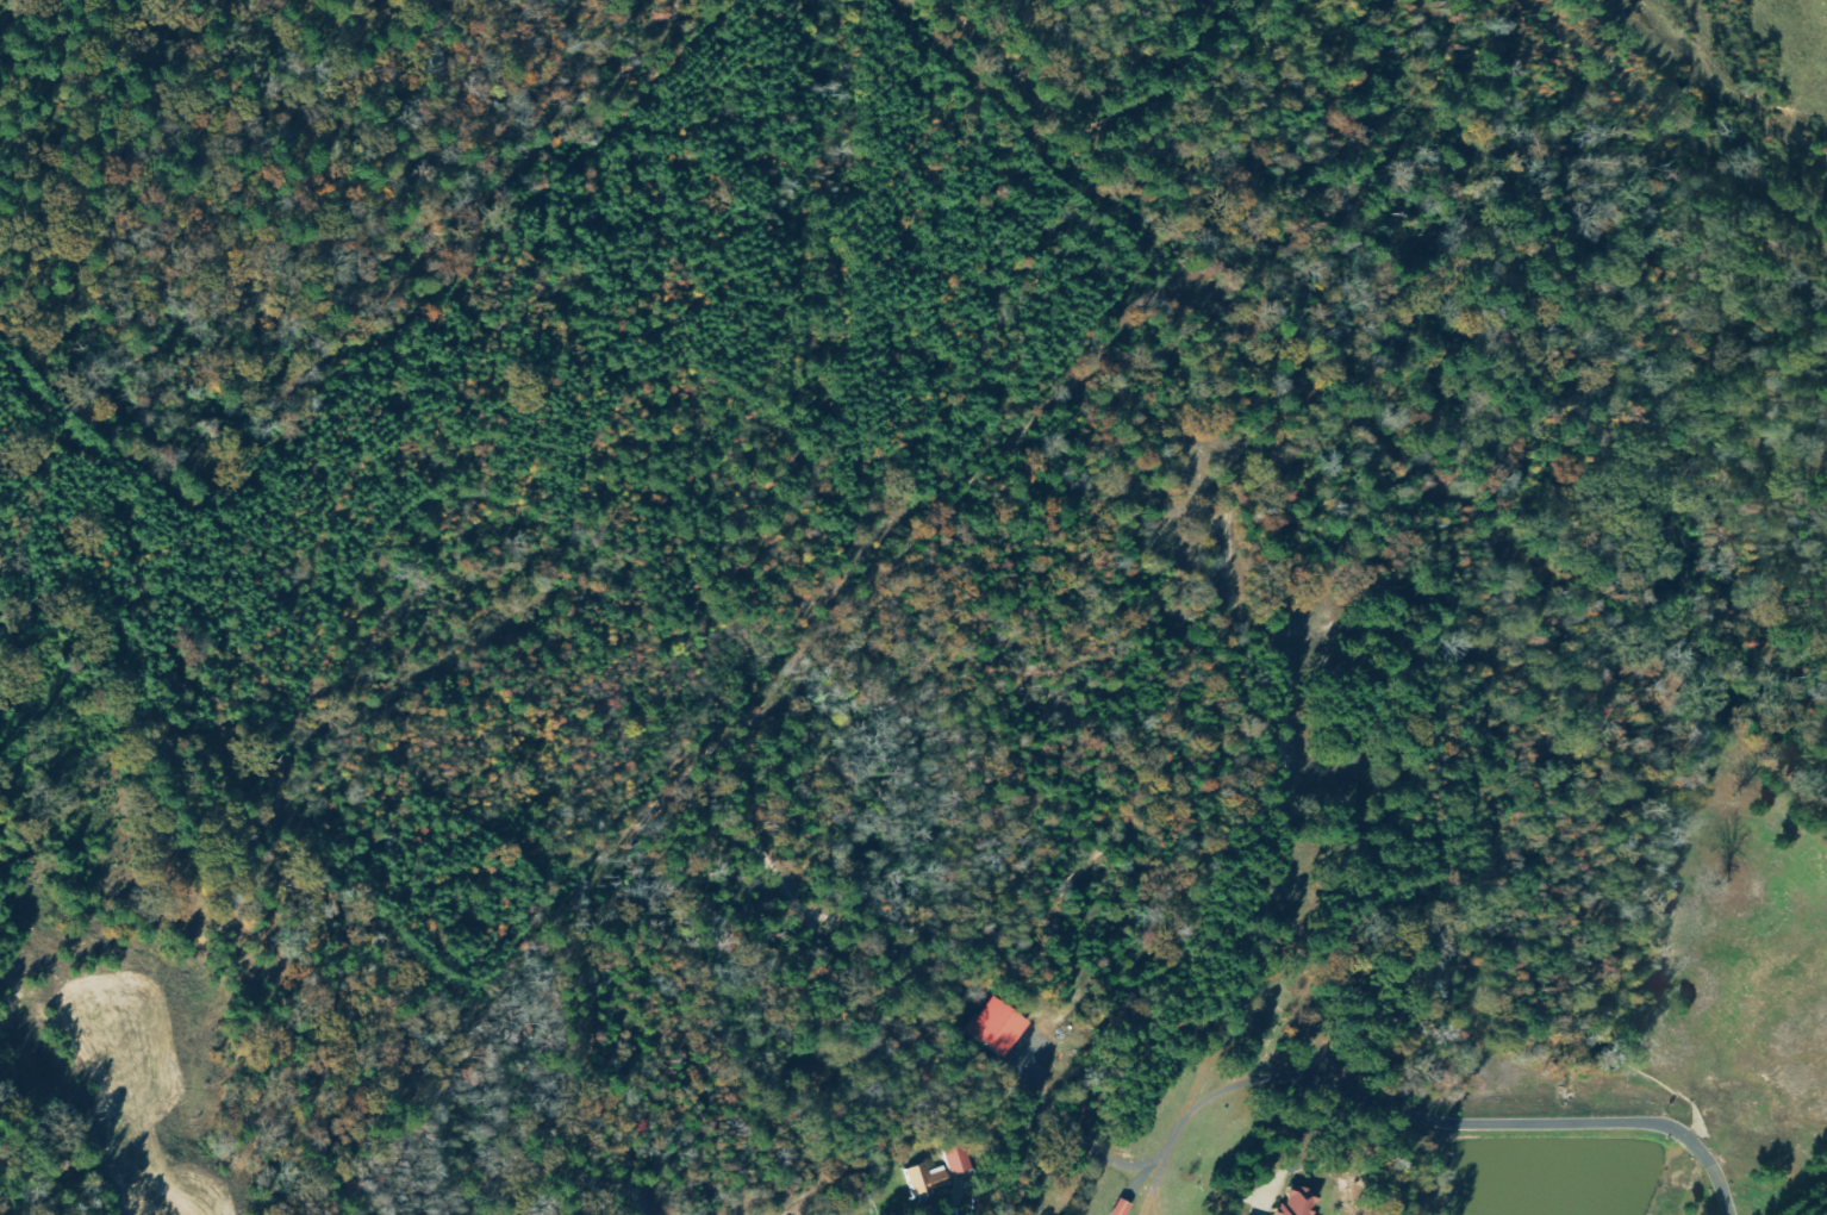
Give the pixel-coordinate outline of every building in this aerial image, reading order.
[(969,1035),(1011,1059),(1033,1021),(991,997),(969,1035)] [(1312,1196),(1285,1185),(1273,1214),(1304,1214),(1312,1196)]
